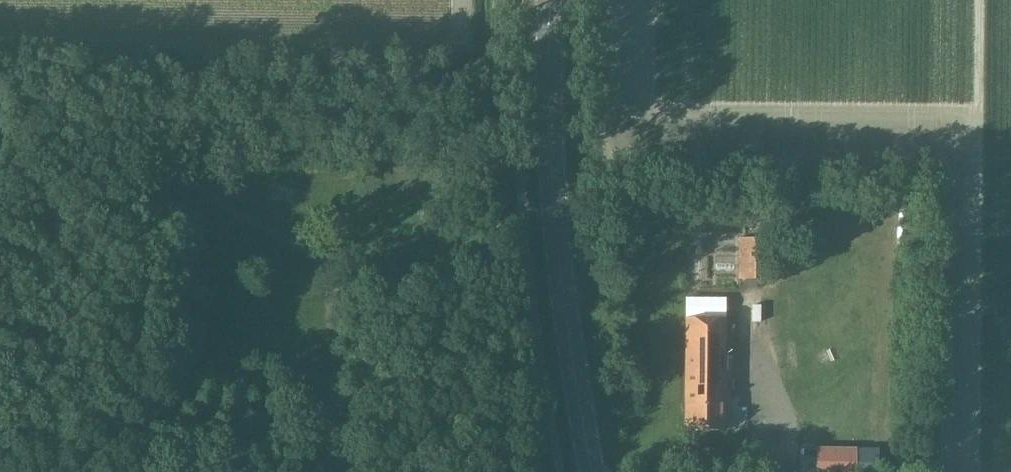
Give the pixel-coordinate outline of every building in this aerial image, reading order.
[(760,278),(761,239),(740,239),(740,278),(760,278)] [(724,430),(725,318),(685,317),(684,429),(724,430)] [(816,448),(816,471),(856,471),(855,449),(816,448)]
